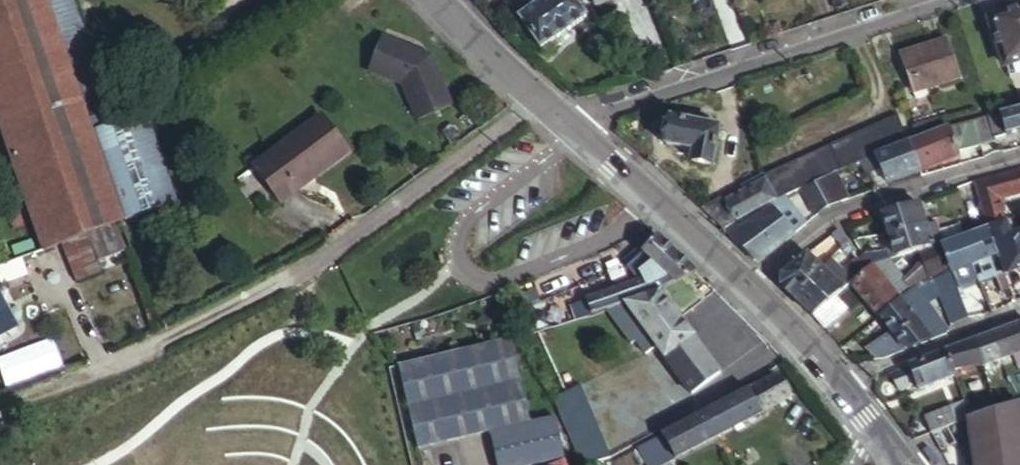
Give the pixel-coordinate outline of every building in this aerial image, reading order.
[(120,224),(176,202),(146,114),(117,124),(91,133),(84,110),(65,54),(91,46),(76,0),(0,0),(0,124),(45,251),(68,243),(89,235),(120,224)] [(522,17),(546,50),(593,18),(580,0),(539,0),(541,4),(522,17)] [(836,16),(852,10),(849,0),(835,0),(837,7),(834,8),(836,16)] [(991,19),(1009,74),(1019,71),(1019,10),(991,19)] [(450,104),(429,53),(382,35),(368,69),(401,82),(417,118),(450,104)] [(947,38),(903,53),(915,91),(959,77),(947,38)] [(109,102),(84,110),(91,133),(117,124),(109,102)] [(991,113),(992,123),(990,125),(994,139),(1005,136),(1006,135),(1019,131),(1019,105),(991,113)] [(267,160),(326,118),(323,114),(265,156),(267,160)] [(906,141),(897,114),(761,171),(772,199),(799,187),(811,181),(830,173),(863,159),(874,154),(906,141)] [(965,151),(995,141),(994,139),(990,125),(987,114),(942,126),(928,132),(941,163),(966,153),(965,151)] [(349,149),(326,118),(267,160),(293,191),(349,149)] [(698,125),(672,120),(666,148),(694,153),(692,164),(715,168),(722,130),(709,127),(709,121),(700,119),(698,125)] [(906,141),(920,171),(941,163),(928,132),(906,141)] [(886,184),(920,171),(906,141),(874,154),(886,184)] [(888,186),(886,184),(874,154),(863,159),(877,190),(888,186)] [(293,191),(267,160),(265,156),(255,164),(281,200),(293,191)] [(721,188),(700,208),(723,229),(772,199),(761,171),(739,180),(740,183),(723,192),(721,188)] [(975,186),(988,226),(1007,219),(1001,199),(1019,193),(1019,172),(975,186)] [(817,190),(835,182),(830,173),(811,181),(817,190)] [(817,190),(811,181),(799,187),(806,198),(817,190)] [(827,205),(847,199),(835,182),(817,190),(827,205)] [(817,213),(827,205),(817,190),(806,198),(817,213)] [(770,208),(730,236),(755,259),(764,259),(794,233),(806,222),(784,200),(770,208)] [(925,222),(919,202),(885,214),(890,233),(925,222)] [(936,218),(925,222),(890,233),(897,255),(916,249),(941,241),(943,240),(936,218)] [(987,233),(994,253),(1012,247),(1005,227),(987,233)] [(125,252),(116,228),(93,236),(102,261),(125,252)] [(847,242),(837,230),(831,235),(842,247),(847,242)] [(978,278),(1000,271),(994,253),(987,233),(965,240),(971,260),(978,278)] [(89,235),(68,243),(82,282),(103,274),(89,235)] [(524,314),(530,334),(589,315),(605,310),(611,308),(624,304),(639,299),(652,295),(655,294),(656,293),(694,271),(688,265),(676,254),(664,242),(657,235),(642,253),(630,260),(626,263),(631,272),(635,271),(637,269),(641,277),(571,304),(569,299),(524,314)] [(944,247),(950,267),(971,260),(965,240),(944,247)] [(934,273),(950,267),(944,247),(941,241),(916,249),(928,275),(934,273)] [(884,259),(890,257),(887,250),(864,256),(871,264),(884,259)] [(795,298),(821,268),(807,255),(783,276),(781,286),(795,298)] [(871,264),(864,256),(845,272),(830,259),(821,268),(795,298),(813,314),(836,294),(850,282),(871,264)] [(21,259),(0,267),(0,284),(28,275),(21,259)] [(864,299),(885,281),(871,264),(850,282),(864,299)] [(961,319),(967,317),(950,267),(934,273),(949,323),(961,319)] [(875,313),(897,295),(885,281),(864,299),(875,313)] [(884,356),(946,333),(907,287),(897,295),(875,313),(887,328),(863,349),(875,358),(884,356)] [(639,299),(624,304),(611,308),(605,310),(631,342),(635,339),(646,353),(656,346),(692,395),(719,376),(709,363),(656,293),(655,294),(652,295),(639,299)] [(813,314),(826,328),(848,308),(836,294),(813,314)] [(14,323),(0,299),(0,331),(14,323)] [(945,352),(952,370),(983,359),(985,363),(1019,350),(1019,324),(945,352)] [(412,369),(429,442),(488,428),(496,464),(507,464),(560,452),(551,413),(527,419),(509,346),(412,369)] [(909,367),(916,385),(918,389),(954,375),(952,370),(945,352),(909,367)] [(899,392),(916,385),(909,367),(892,373),(899,392)] [(705,411),(720,434),(789,398),(775,375),(705,411)] [(586,464),(594,464),(613,455),(583,383),(557,397),(575,431),(586,464)] [(1019,393),(969,415),(963,417),(971,464),(1019,464),(1019,394),(1019,393)] [(923,414),(929,430),(963,417),(969,415),(963,398),(923,414)] [(720,434),(705,411),(637,447),(646,464),(662,464),(720,434)]
